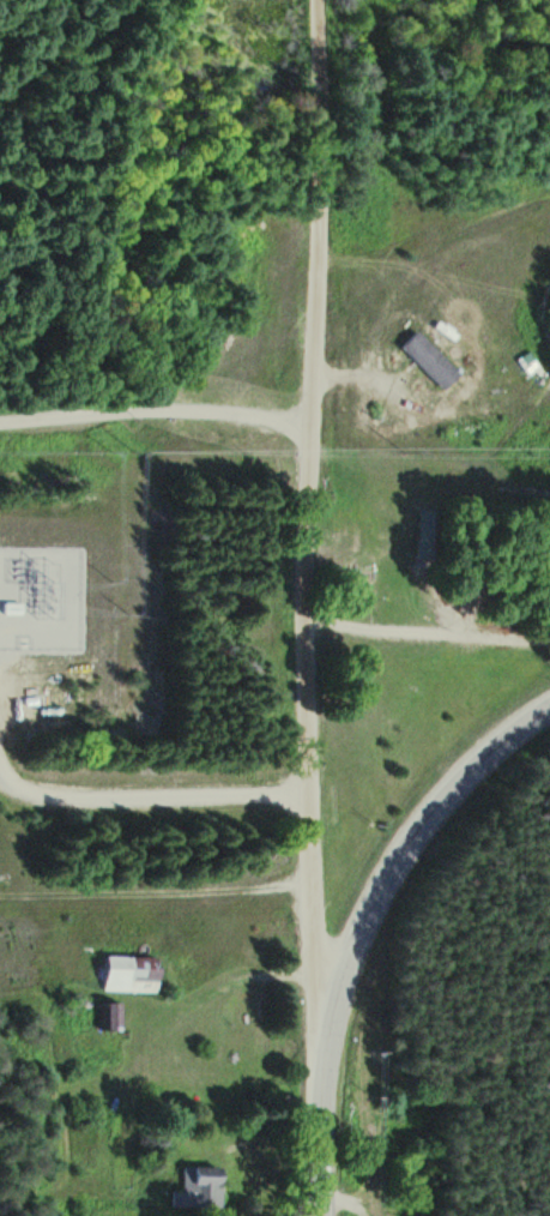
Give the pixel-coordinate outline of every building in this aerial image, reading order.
[(436,391),(453,374),(408,329),(391,346),(436,391)] [(110,991),(166,991),(166,956),(110,955),(110,991)] [(105,1001),(105,1028),(128,1028),(128,1001),(105,1001)] [(188,1166),(188,1185),(230,1185),(230,1166),(188,1166)]
